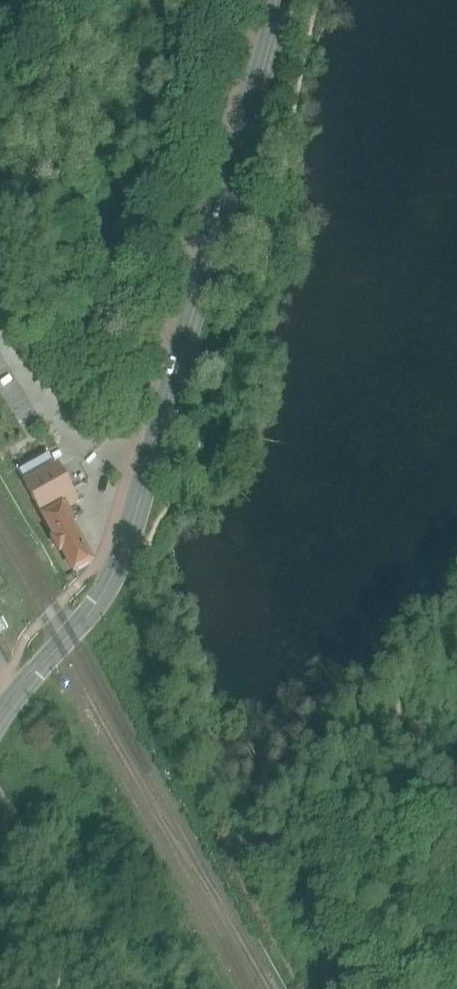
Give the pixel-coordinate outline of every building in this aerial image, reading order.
[(45,521),(59,513),(56,508),(72,499),(66,488),(77,482),(67,464),(26,487),(45,521)] [(56,508),(59,513),(65,510),(76,504),(72,499),(56,508)] [(59,513),(45,521),(75,574),(85,568),(91,565),(88,561),(82,550),(86,548),(65,510),(59,513)]
